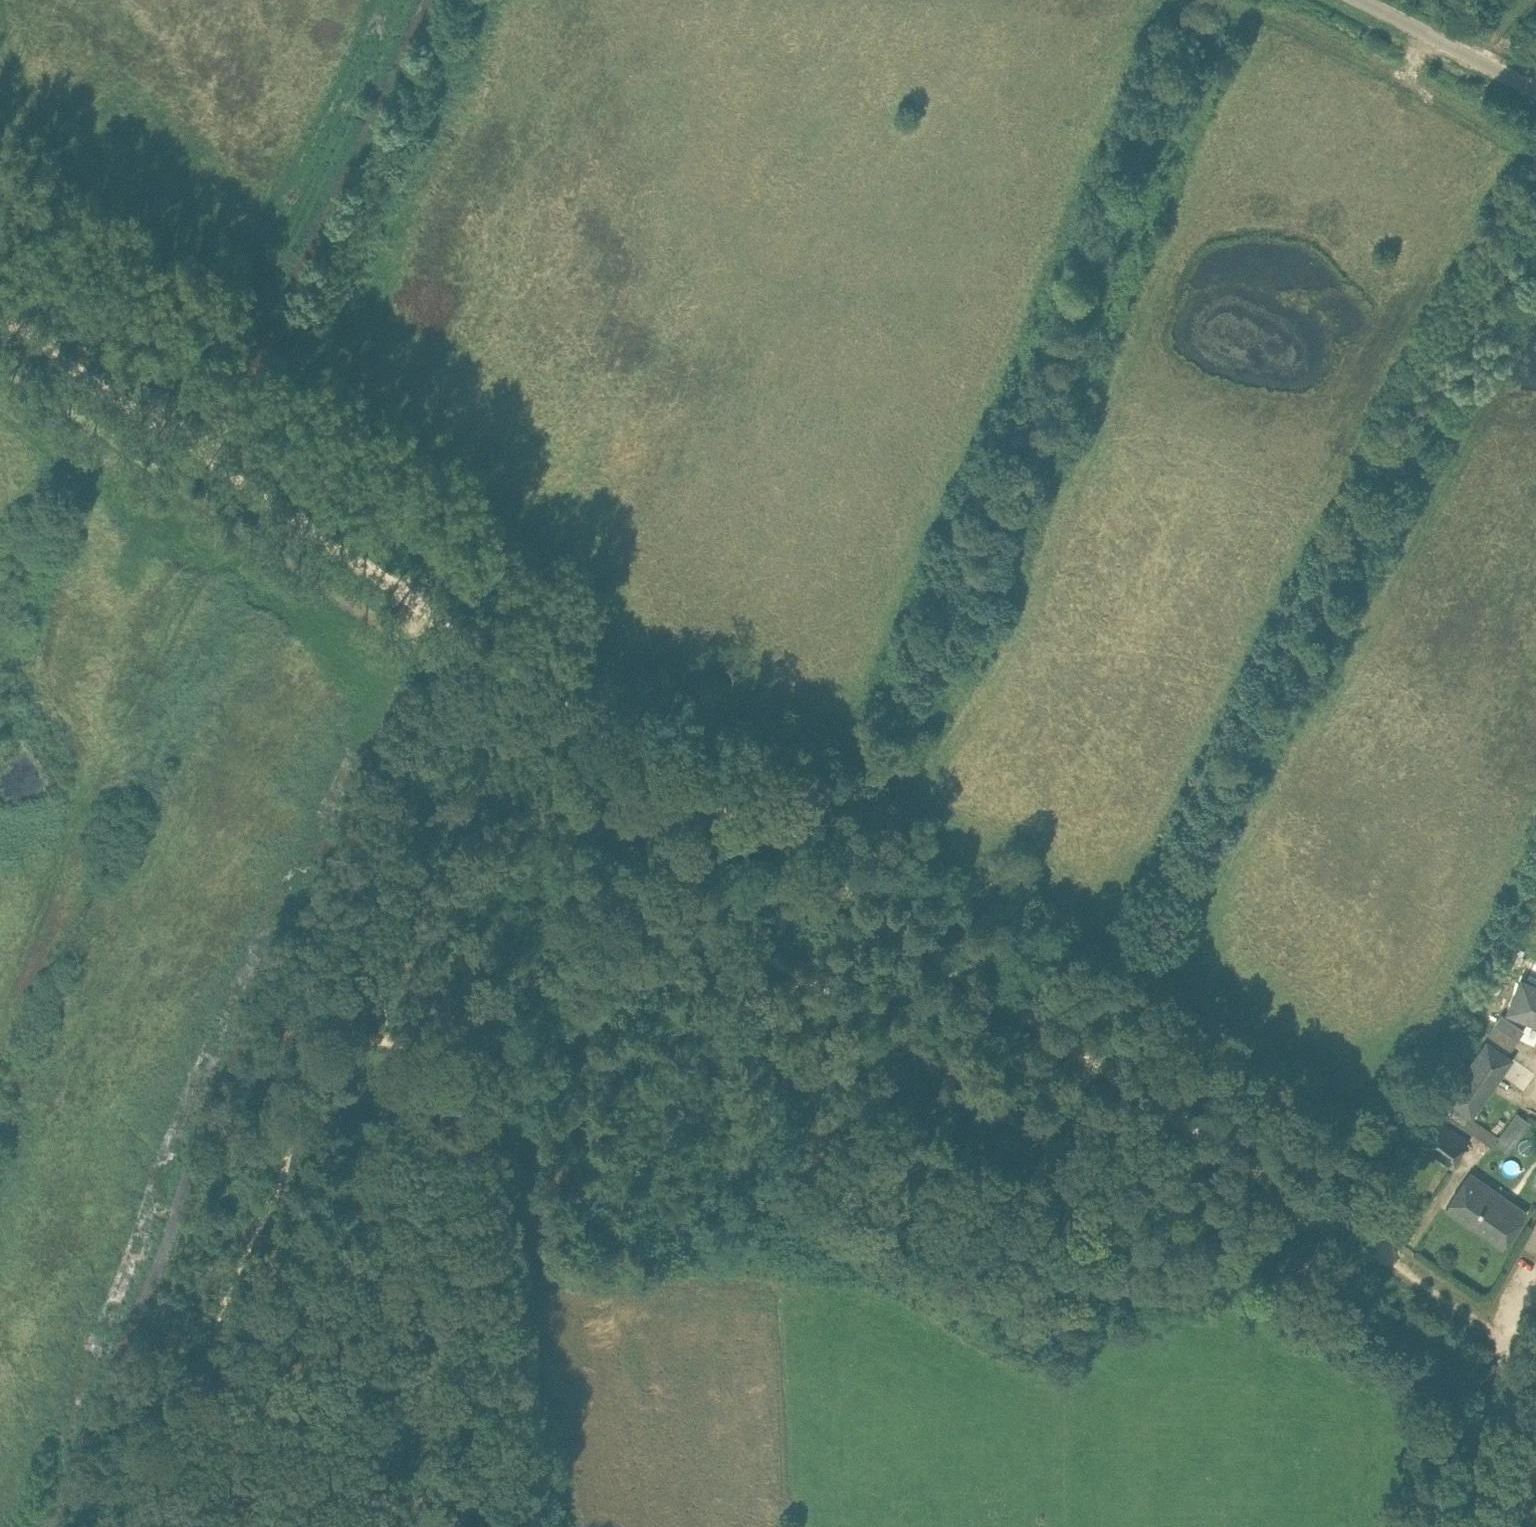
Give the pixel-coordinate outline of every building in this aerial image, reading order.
[(1467,1122),(1512,1056),(1481,1036),(1437,1102),(1467,1122)] [(1450,1167),(1469,1139),(1438,1117),(1419,1143),(1450,1167)] [(1526,1212),(1510,1201),(1470,1173),(1446,1207),(1503,1246),(1526,1212)]
